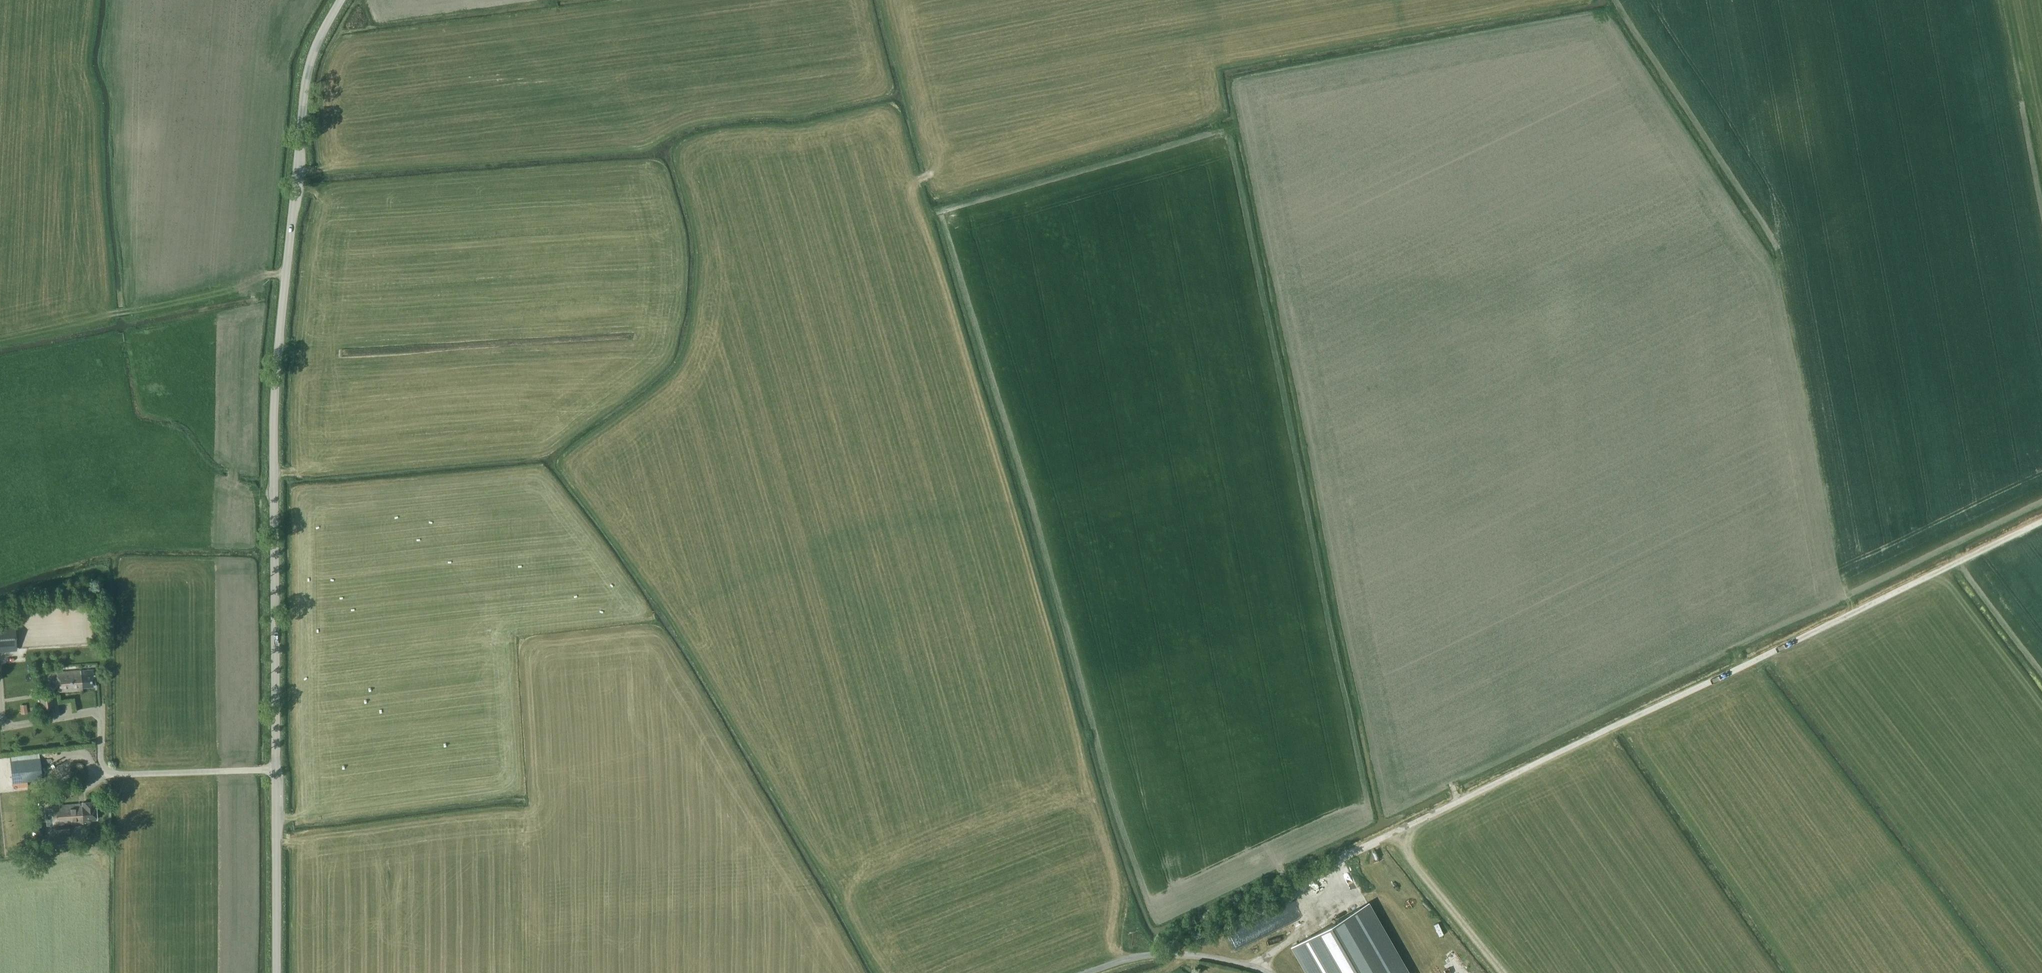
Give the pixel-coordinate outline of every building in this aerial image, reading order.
[(14,626),(0,627),(0,649),(16,648),(14,626)] [(57,673),(58,691),(82,689),(82,687),(95,686),(93,670),(57,673)] [(42,778),(40,758),(10,762),(12,781),(42,778)] [(82,803),(52,806),(55,835),(69,834),(68,825),(84,824),(84,821),(96,820),(96,801),(82,802),(82,803)] [(1368,902),(1294,944),(1310,972),(1408,972),(1368,902)] [(1446,928),(1441,931),(1448,942),(1452,940),(1446,928)]
